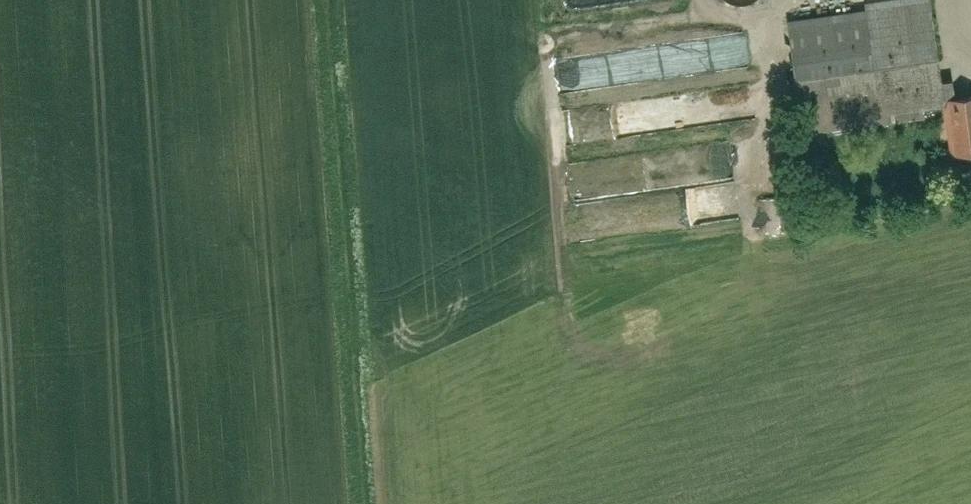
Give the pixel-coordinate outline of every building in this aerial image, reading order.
[(802,135),(941,115),(925,0),(879,0),(785,14),(802,135)] [(970,156),(970,100),(944,102),(947,158),(970,156)]
